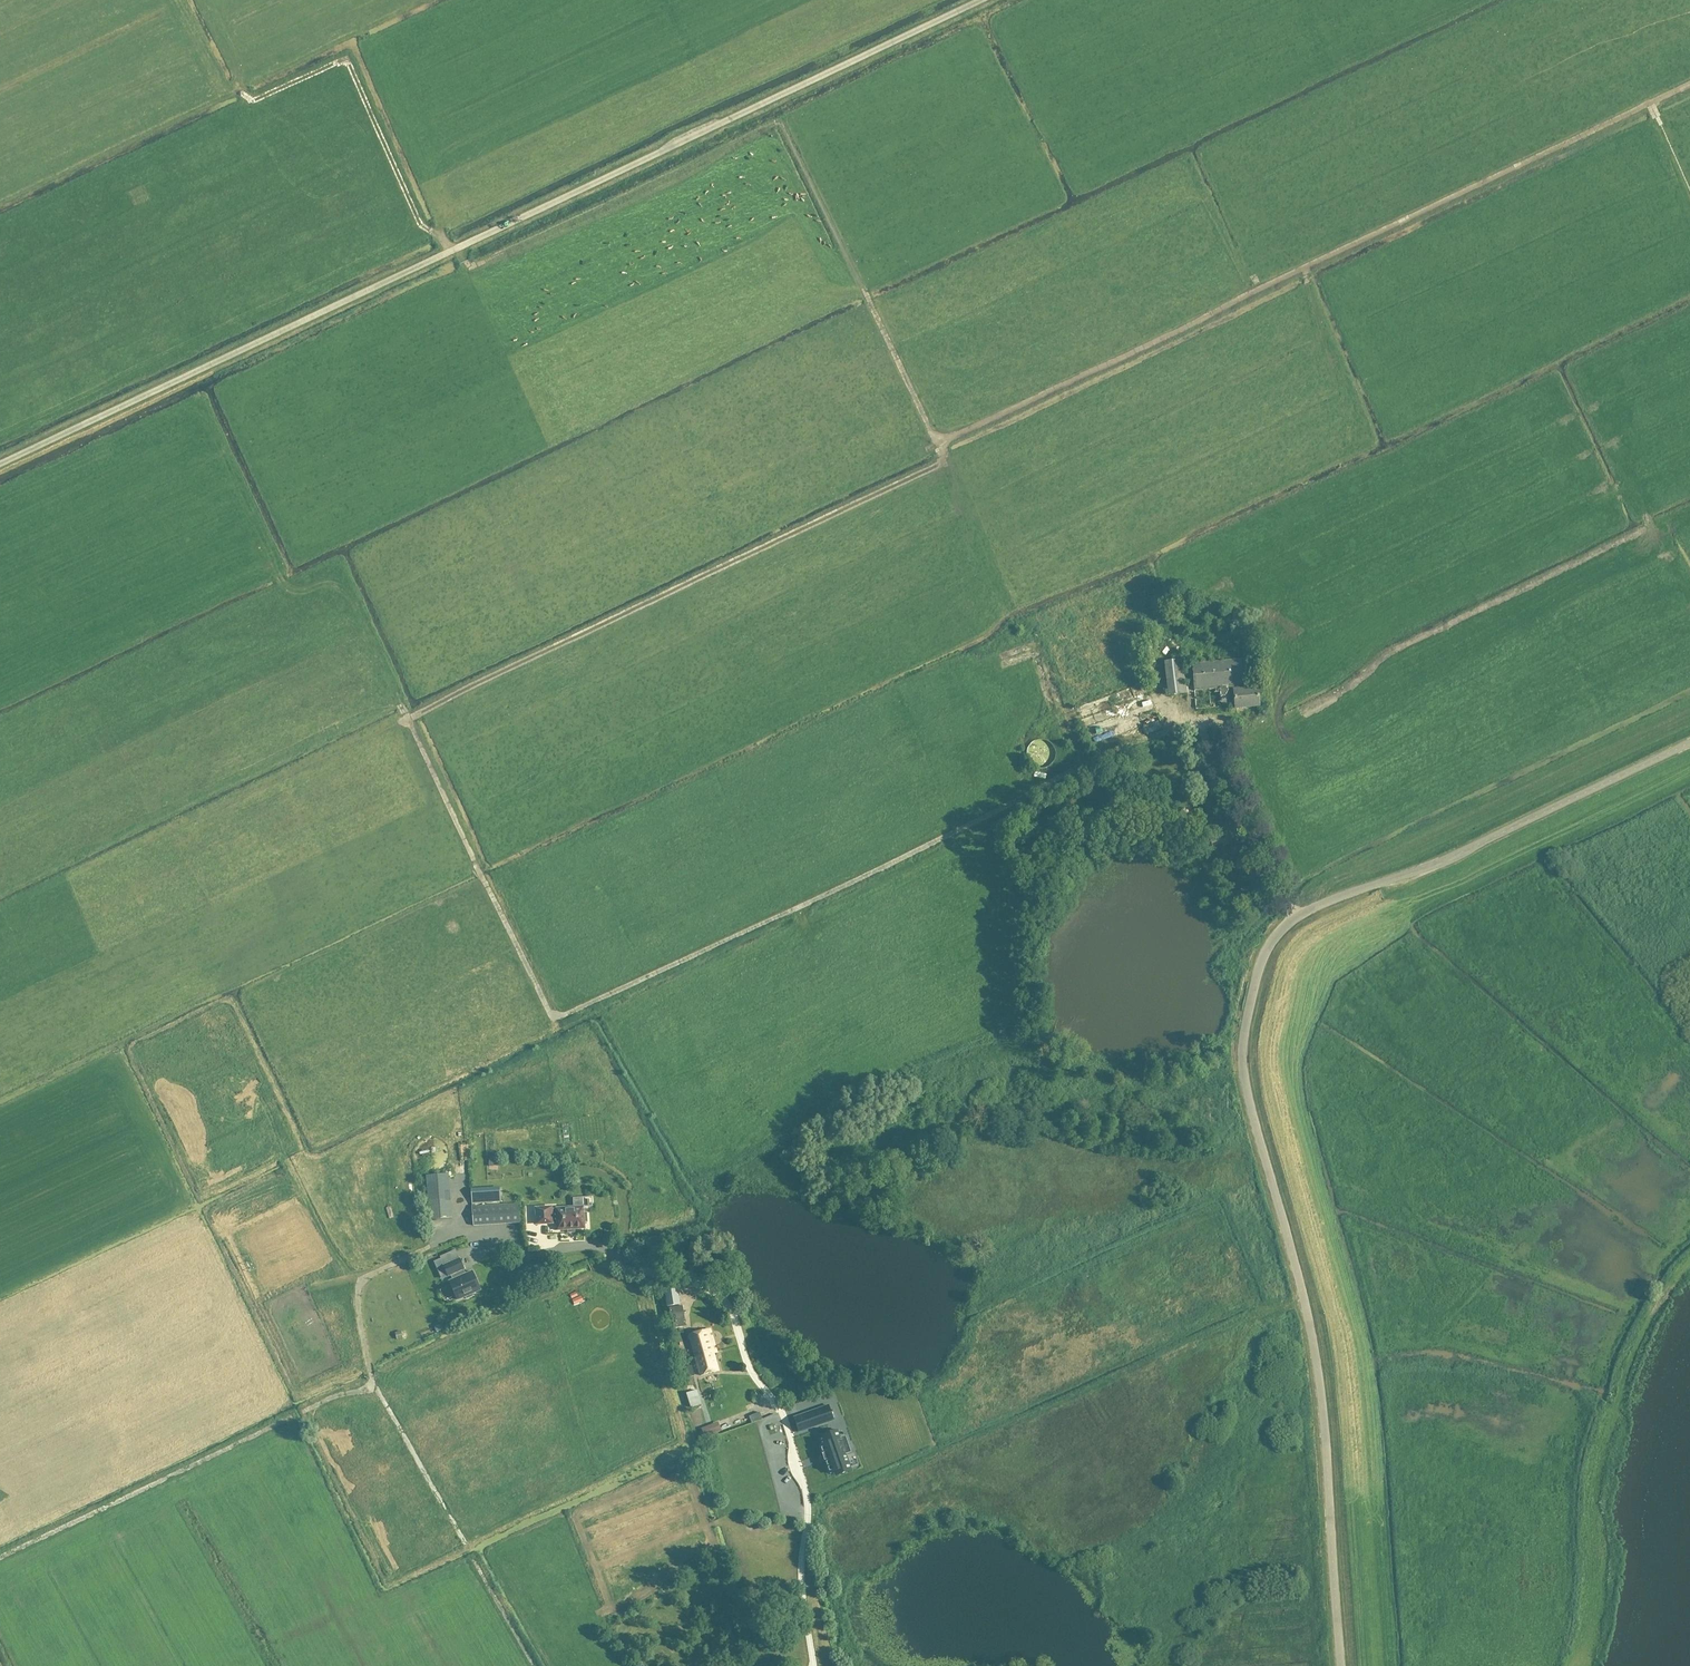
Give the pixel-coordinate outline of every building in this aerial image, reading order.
[(1153,651),(1150,641),(1141,642),(1146,666),(1151,665),(1151,664),(1155,663),(1153,651)] [(1235,709),(1259,707),(1257,689),(1234,691),(1234,685),(1251,684),(1250,660),(1192,665),(1194,695),(1200,694),(1199,691),(1219,689),(1220,698),(1234,697),(1235,709)] [(1183,663),(1165,664),(1166,699),(1184,698),(1183,663)] [(1104,749),(1161,732),(1149,694),(1143,696),(1140,688),(1082,706),(1085,716),(1093,713),(1104,749)] [(1066,748),(1071,744),(1065,735),(1060,739),(1066,748)] [(1055,757),(1056,755),(1055,752),(1055,750),(1054,748),(1053,746),(1051,744),(1049,743),(1047,742),(1045,741),(1042,740),(1040,740),(1037,741),(1035,742),(1033,743),(1031,744),(1030,746),(1028,748),(1027,750),(1027,752),(1026,755),(1027,757),(1027,760),(1028,762),(1030,764),(1032,766),(1034,768),(1036,769),(1039,769),(1041,770),(1044,769),(1046,769),(1048,768),(1050,766),(1052,764),(1054,762),(1055,760),(1055,757)] [(426,1176),(430,1221),(452,1219),(448,1175),(426,1176)] [(519,1223),(517,1205),(471,1208),(472,1226),(519,1223)] [(557,1231),(584,1229),(584,1223),(587,1223),(586,1213),(583,1214),(583,1207),(556,1209),(556,1210),(551,1210),(551,1208),(535,1209),(536,1225),(552,1224),(552,1223),(557,1223),(557,1231)] [(426,1264),(430,1277),(441,1274),(437,1260),(426,1264)] [(459,1260),(444,1266),(448,1277),(453,1274),(455,1280),(449,1282),(457,1301),(465,1297),(466,1300),(473,1297),(472,1294),(480,1291),(472,1272),(464,1276),(462,1270),(463,1270),(459,1260)] [(438,1289),(447,1285),(445,1280),(435,1284),(438,1289)] [(680,1305),(677,1287),(664,1290),(667,1307),(680,1305)] [(581,1297),(572,1301),(574,1306),(583,1302),(581,1297)] [(695,1358),(716,1353),(710,1330),(689,1335),(695,1358)] [(716,1353),(695,1358),(700,1376),(717,1372),(713,1354),(716,1353)] [(691,1367),(683,1369),(686,1379),(694,1377),(691,1367)] [(696,1391),(684,1395),(688,1408),(700,1404),(696,1391)] [(833,1420),(828,1406),(793,1418),(798,1432),(833,1420)] [(762,1419),(759,1413),(751,1416),(753,1423),(762,1419)] [(702,1430),(704,1440),(721,1436),(719,1426),(702,1430)] [(836,1431),(821,1436),(823,1444),(819,1446),(822,1454),(821,1455),(824,1461),(825,1461),(829,1474),(846,1468),(841,1455),(850,1452),(844,1437),(839,1439),(836,1431)] [(816,1463),(805,1466),(809,1478),(820,1475),(816,1463)] [(812,1479),(815,1488),(828,1484),(826,1476),(812,1479)] [(843,1493),(852,1489),(848,1481),(840,1485),(843,1493)]
